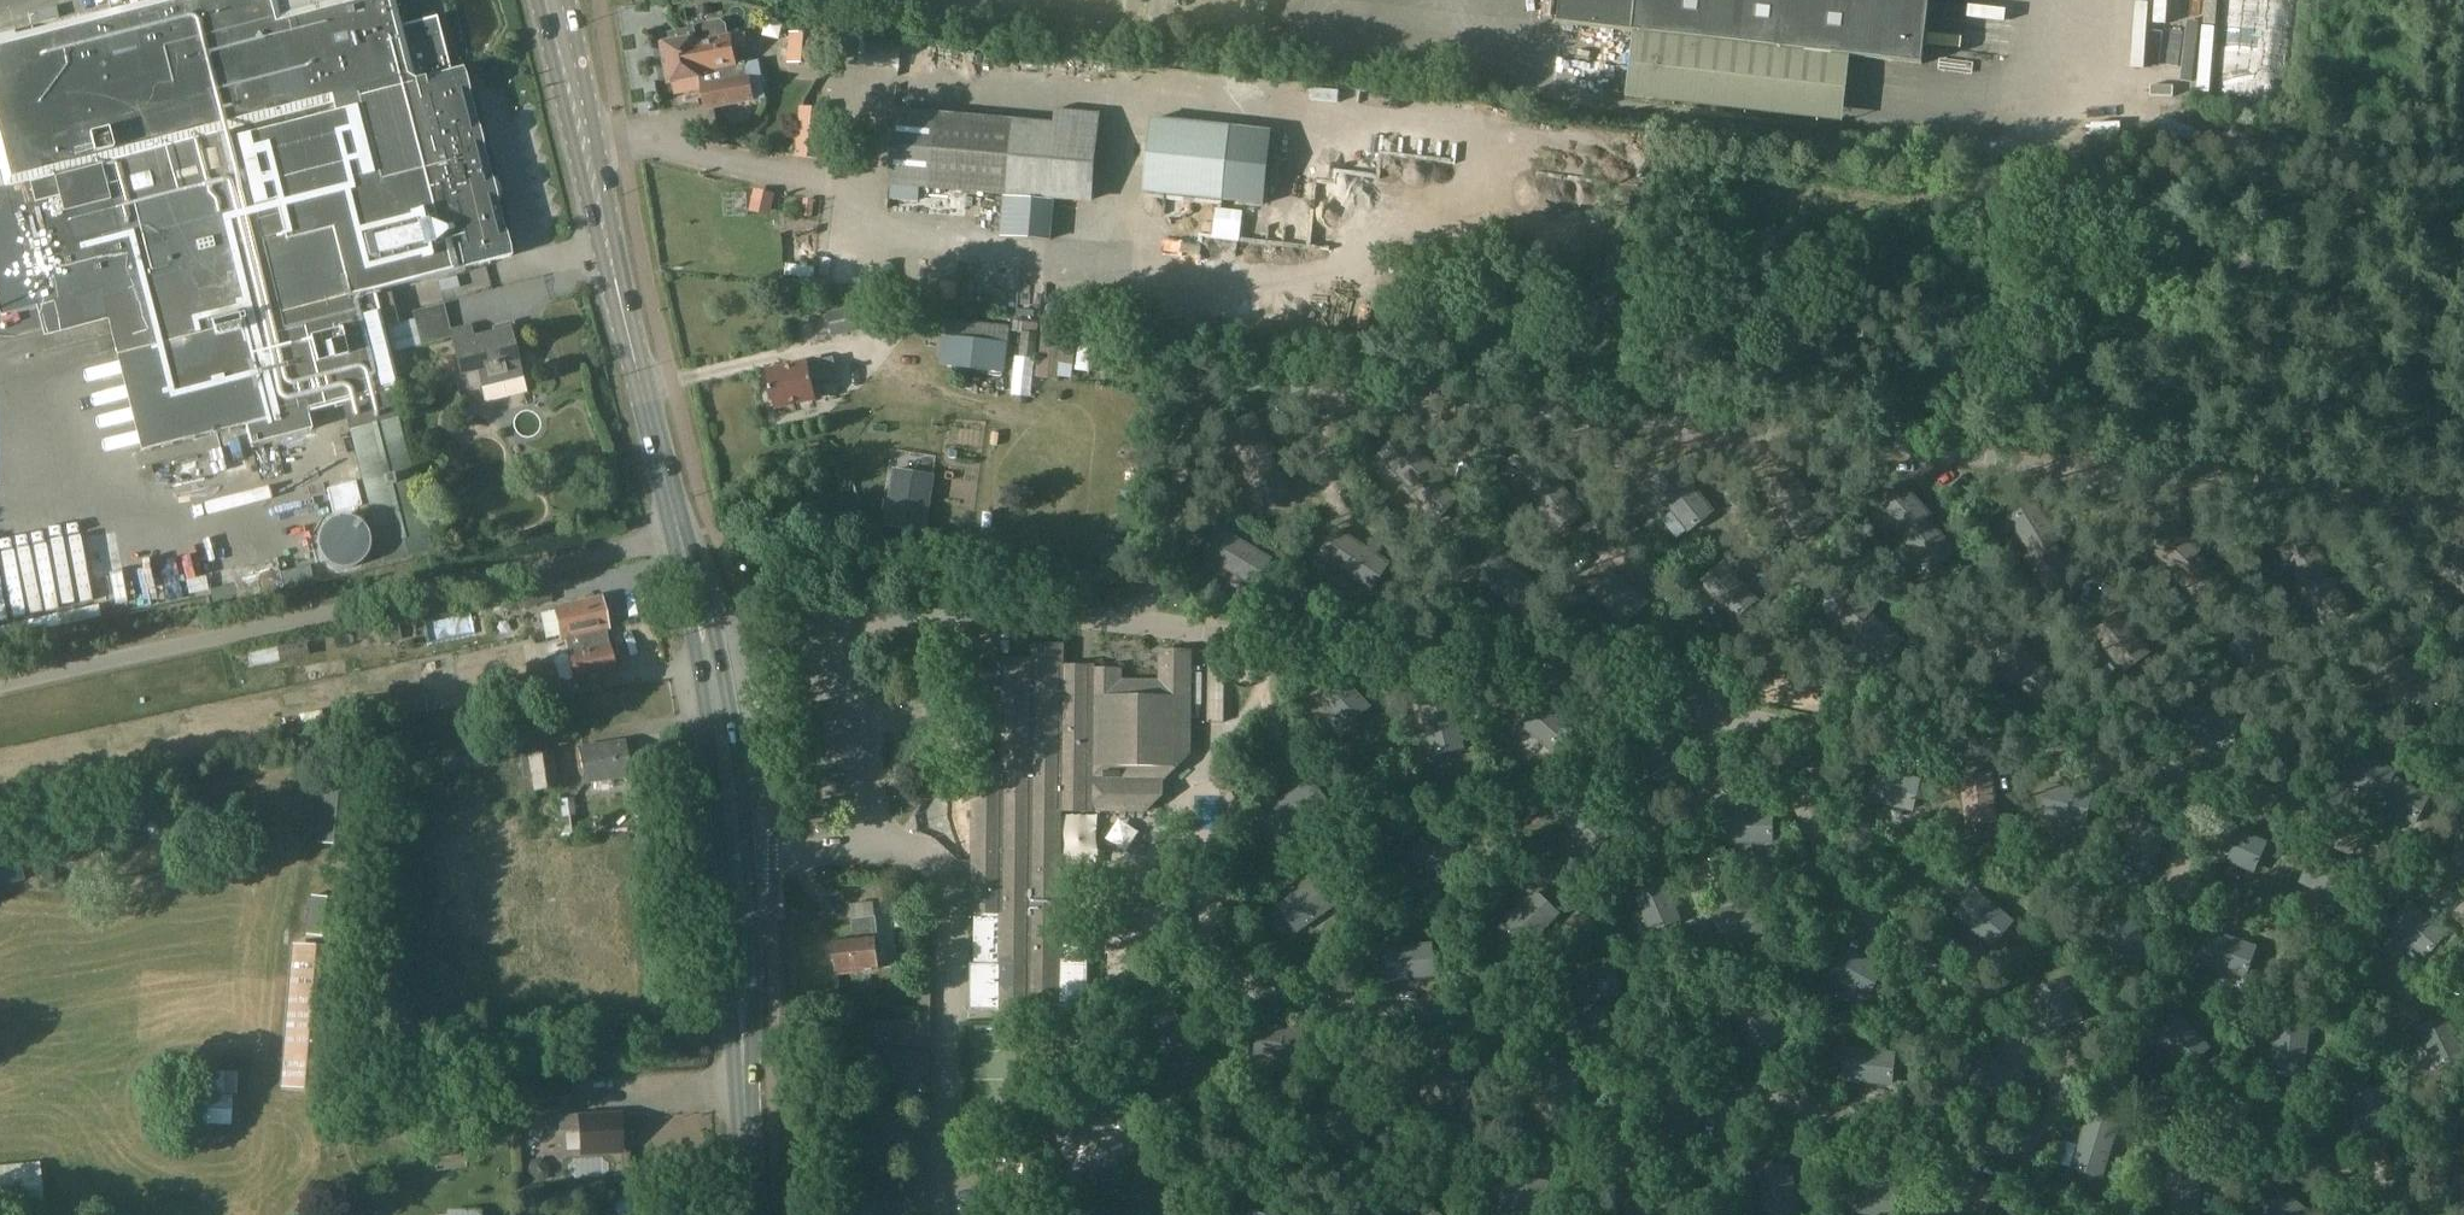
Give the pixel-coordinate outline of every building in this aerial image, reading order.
[(156,1),(0,41),(0,177),(4,190),(0,191),(0,317),(34,309),(112,290),(119,318),(153,450),(259,422),(264,443),(325,427),(320,406),(340,401),(389,388),(395,387),(380,328),(377,319),(372,298),(370,292),(511,257),(462,68),(450,72),(413,81),(399,27),(392,0),(156,0),(156,1)] [(1558,24),(1633,33),(1626,99),(1842,123),(1849,58),(1922,66),(1929,0),(1560,0),(1558,24)] [(436,18),(399,27),(413,81),(450,72),(436,18)] [(704,43),(694,45),(700,80),(703,79),(708,107),(750,100),(746,76),(737,78),(733,52),(747,49),(744,36),(729,39),(725,25),(720,21),(707,24),(702,31),(704,43)] [(790,34),(788,64),(817,66),(819,36),(790,34)] [(777,56),(780,41),(763,37),(760,53),(777,56)] [(693,40),(664,45),(671,85),(700,80),(694,45),(693,40)] [(1925,62),(1971,63),(1972,50),(1926,49),(1925,62)] [(824,142),(826,112),(799,109),(795,159),(822,161),(824,142)] [(925,190),(931,115),(893,112),(887,187),(890,188),(908,189),(925,190)] [(1137,116),(1131,189),(1143,189),(1212,194),(1217,125),(1217,121),(1137,116)] [(754,190),(749,211),(770,216),(775,195),(754,190)] [(1004,196),(1001,237),(1050,241),(1053,200),(1019,197),(1005,196),(1004,196)] [(803,200),(802,217),(812,218),(814,201),(803,200)] [(377,319),(380,328),(397,324),(389,294),(372,298),(377,319)] [(864,335),(856,301),(822,308),(830,342),(864,335)] [(945,323),(943,336),(1005,343),(1007,330),(945,323)] [(1020,332),(1036,334),(1037,325),(1017,323),(1016,335),(1020,335),(1020,332)] [(1061,326),(1041,324),(1036,378),(1056,380),(1061,326)] [(482,388),(519,379),(507,331),(470,340),(467,330),(450,334),(460,374),(478,370),(482,388)] [(1020,332),(1020,335),(1018,358),(1034,359),(1036,334),(1020,332)] [(1005,343),(943,336),(941,335),(938,361),(940,362),(1003,369),(1005,369),(1008,343),(1005,343)] [(109,356),(78,365),(81,378),(113,368),(109,356)] [(832,359),(808,365),(808,362),(766,371),(774,412),(816,403),(812,382),(836,377),(832,359)] [(566,408),(578,407),(576,386),(564,388),(566,408)] [(431,550),(389,388),(340,401),(382,563),(431,550)] [(1245,467),(1268,456),(1273,453),(1252,416),(1225,431),(1245,467)] [(1398,431),(1377,453),(1407,482),(1408,483),(1423,467),(1426,471),(1432,464),(1398,431)] [(1532,441),(1509,458),(1535,492),(1536,493),(1552,480),(1554,482),(1560,478),(1532,441)] [(1268,456),(1245,467),(1240,470),(1262,508),(1288,493),(1268,456)] [(1672,462),(1649,481),(1688,530),(1711,511),(1672,462)] [(1408,483),(1407,482),(1402,487),(1436,521),(1456,500),(1426,471),(1423,467),(1408,483)] [(1791,468),(1764,485),(1798,538),(1824,521),(1791,468)] [(196,504),(208,502),(204,473),(191,474),(196,504)] [(1535,492),(1530,496),(1558,532),(1580,516),(1554,482),(1552,480),(1536,493),(1535,492)] [(354,484),(326,491),(331,514),(360,508),(354,484)] [(917,544),(924,489),(886,484),(878,539),(917,544)] [(1924,519),(1925,520),(1929,516),(1900,485),(1877,506),(1906,536),(1924,519)] [(2052,542),(2052,543),(2057,540),(2035,503),(2008,520),(2030,555),(2052,542)] [(318,535),(316,544),(318,553),(322,561),(329,567),(338,570),(347,570),(355,567),(362,561),(367,553),(368,544),(367,535),(362,528),(355,522),(347,519),(338,519),(329,522),(322,528),(318,535)] [(1924,519),(1906,536),(1902,540),(1931,572),(1954,551),(1925,520),(1924,519)] [(2193,555),(2194,556),(2197,551),(2165,523),(2145,546),(2176,573),(2193,555)] [(1387,564),(1337,531),(1320,557),(1370,590),(1387,564)] [(1227,533),(1211,560),(1255,586),(1271,558),(1227,533)] [(2052,542),(2030,555),(2025,558),(2048,595),(2074,579),(2052,543),(2052,542)] [(1493,552),(1474,577),(1514,608),(1533,583),(1493,552)] [(2193,555),(2176,573),(2172,578),(2204,606),(2225,583),(2208,568),(2194,556),(2193,555)] [(170,595),(167,559),(143,561),(146,597),(170,595)] [(1721,561),(1699,581),(1733,620),(1755,600),(1721,561)] [(1610,567),(1588,592),(1626,625),(1647,600),(1610,567)] [(1836,580),(1817,605),(1849,630),(1850,630),(1861,614),(1864,616),(1871,607),(1836,580)] [(551,609),(552,612),(538,615),(544,641),(558,638),(558,641),(563,641),(604,631),(607,630),(599,598),(551,609)] [(1849,630),(1845,635),(1882,663),(1898,642),(1864,616),(1861,614),(1850,630),(1849,630)] [(2117,615),(2093,634),(2122,672),(2147,653),(2130,631),(2117,615)] [(397,625),(376,629),(379,646),(401,642),(397,625)] [(604,631),(563,641),(566,657),(572,683),(614,674),(607,648),(604,631)] [(970,965),(970,1010),(995,1010),(995,1012),(1064,1013),(1064,1011),(1087,1012),(1088,962),(1061,962),(1061,908),(1071,908),(1071,897),(1062,896),(1063,810),(1143,811),(1163,797),(1163,783),(1191,755),(1192,651),(1158,650),(1158,681),(1122,681),(1123,669),(1095,669),(1095,666),(1064,665),(1065,644),(1031,644),(1031,659),(1002,659),(987,659),(986,689),(1001,689),(1000,764),(972,764),(970,915),(974,915),(973,965),(970,965)] [(275,646),(247,651),(250,666),(278,661),(275,646)] [(2004,667),(2000,672),(2036,702),(2055,678),(2038,665),(2021,651),(2018,649),(2004,667)] [(1340,678),(1318,699),(1345,728),(1368,707),(1340,678)] [(574,701),(615,692),(612,679),(571,689),(574,701)] [(1448,697),(1421,704),(1433,755),(1460,748),(1448,697)] [(1538,700),(1518,722),(1550,750),(1569,728),(1538,700)] [(2190,707),(2183,738),(2207,744),(2232,749),(2239,718),(2190,707)] [(1674,734),(1642,736),(1646,783),(1677,781),(1674,734)] [(627,779),(622,742),(577,749),(582,786),(627,779)] [(2355,748),(2340,775),(2356,784),(2377,795),(2388,776),(2392,778),(2396,770),(2355,748)] [(552,752),(526,756),(518,757),(521,780),(530,779),(532,793),(557,789),(552,752)] [(1876,769),(1869,800),(1912,810),(1919,778),(1894,773),(1876,769)] [(1971,773),(1958,775),(1964,825),(1996,822),(1990,771),(1971,773)] [(2388,776),(2377,795),(2374,801),(2397,814),(2414,823),(2428,798),(2392,778),(2388,776)] [(1271,809),(1290,833),(1331,803),(1312,778),(1294,792),(1271,809)] [(322,780),(316,844),(347,847),(353,783),(322,780)] [(2047,782),(2039,814),(2084,825),(2091,792),(2065,786),(2047,782)] [(1560,820),(1589,853),(1611,833),(1596,815),(1582,800),(1560,820)] [(1723,811),(1722,843),(1771,843),(1771,812),(1723,811)] [(561,819),(560,819),(562,834),(577,833),(576,817),(575,818),(561,819)] [(2167,831),(2135,820),(2120,860),(2151,872),(2167,831)] [(2225,824),(2212,854),(2254,872),(2267,842),(2243,832),(2225,824)] [(2451,861),(2463,865),(2463,832),(2459,831),(2451,861)] [(1420,832),(1407,865),(1447,881),(1460,848),(1447,843),(1420,832)] [(0,853),(0,888),(23,882),(15,849),(0,853)] [(2314,853),(2300,882),(2340,901),(2354,872),(2329,860),(2314,853)] [(1630,889),(1648,933),(1680,920),(1662,876),(1630,889)] [(1320,879),(1280,908),(1296,931),(1337,903),(1320,879)] [(1536,890),(1499,927),(1524,950),(1558,913),(1536,890)] [(1973,890),(1954,915),(1977,933),(1992,945),(2011,920),(1973,890)] [(309,896),(304,936),(336,940),(341,900),(309,896)] [(1712,911),(1722,944),(1765,931),(1756,899),(1737,904),(1712,911)] [(2409,901),(2388,925),(2426,959),(2448,935),(2427,916),(2409,901)] [(2131,915),(2101,931),(2123,970),(2153,954),(2142,934),(2131,915)] [(852,923),(854,943),(834,944),(837,975),(877,971),(873,929),(877,929),(876,920),(852,923)] [(2208,930),(2198,961),(2246,977),(2256,946),(2229,937),(2208,930)] [(324,1091),(326,1067),(336,948),(290,945),(278,1087),(324,1091)] [(1431,946),(1384,950),(1386,979),(1386,981),(1433,977),(1433,975),(1431,946)] [(1843,948),(1828,975),(1868,998),(1883,970),(1866,961),(1843,948)] [(1614,966),(1571,975),(1577,1005),(1620,996),(1614,966)] [(929,974),(918,974),(917,1017),(929,1018),(929,974)] [(882,975),(838,978),(839,990),(882,987),(882,975)] [(2066,976),(2036,988),(2044,1009),(2052,1030),(2082,1018),(2066,976)] [(1734,1020),(1764,1054),(1788,1033),(1758,998),(1734,1020)] [(1171,1009),(1143,1023),(1167,1073),(1196,1059),(1180,1026),(1171,1009)] [(2180,1014),(2155,1037),(2172,1055),(2185,1070),(2210,1048),(2180,1014)] [(2416,1029),(2437,1070),(2463,1056),(2463,1051),(2452,1026),(2445,1014),(2416,1029)] [(2309,1028),(2275,1024),(2269,1072),(2284,1074),(2303,1076),(2309,1028)] [(1255,1025),(1253,1056),(1298,1059),(1300,1028),(1282,1027),(1255,1025)] [(1844,1048),(1842,1081),(1892,1084),(1894,1052),(1875,1050),(1844,1048)] [(1987,1053),(1970,1080),(2008,1104),(2025,1077),(2002,1062),(1987,1053)] [(1424,1060),(1420,1092),(1467,1097),(1470,1065),(1446,1062),(1424,1060)] [(1572,1062),(1542,1068),(1552,1119),(1582,1113),(1572,1062)] [(568,1112),(567,1085),(534,1086),(534,1087),(535,1110),(535,1113),(568,1112)] [(534,1087),(521,1088),(521,1111),(535,1110),(534,1087)] [(2387,1090),(2358,1088),(2353,1136),(2368,1138),(2383,1139),(2387,1090)] [(225,1096),(190,1095),(189,1095),(188,1122),(224,1123),(225,1096)] [(2104,1121),(2086,1115),(2070,1167),(2102,1176),(2117,1125),(2104,1121)] [(577,1116),(576,1116),(557,1116),(558,1134),(578,1133),(578,1153),(620,1152),(620,1119),(578,1120),(577,1116)] [(578,1156),(579,1168),(621,1167),(621,1154),(578,1156)] [(463,1156),(433,1159),(435,1173),(465,1169),(463,1156)] [(527,1165),(527,1173),(535,1180),(544,1180),(549,1175),(549,1169),(541,1161),(533,1161),(527,1165)] [(1768,1214),(1791,1214),(1801,1212),(1788,1163),(1769,1168),(1756,1171),(1768,1214)] [(0,1169),(0,1212),(40,1208),(36,1165),(0,1169)] [(1941,1198),(1977,1214),(1984,1214),(1996,1189),(1972,1178),(1954,1170),(1941,1198)] [(2167,1170),(2165,1214),(2197,1214),(2198,1190),(2199,1171),(2167,1170)] [(1504,1179),(1501,1209),(1543,1214),(1546,1183),(1504,1179)] [(1849,1211),(1871,1214),(1894,1214),(1898,1187),(1868,1182),(1854,1180),(1849,1211)] [(2255,1209),(2262,1214),(2313,1214),(2277,1184),(2264,1198),(2255,1209)] [(1670,1192),(1640,1191),(1624,1191),(1623,1214),(1669,1214),(1670,1192)] [(1428,1202),(1414,1214),(1441,1214),(1428,1202)]
